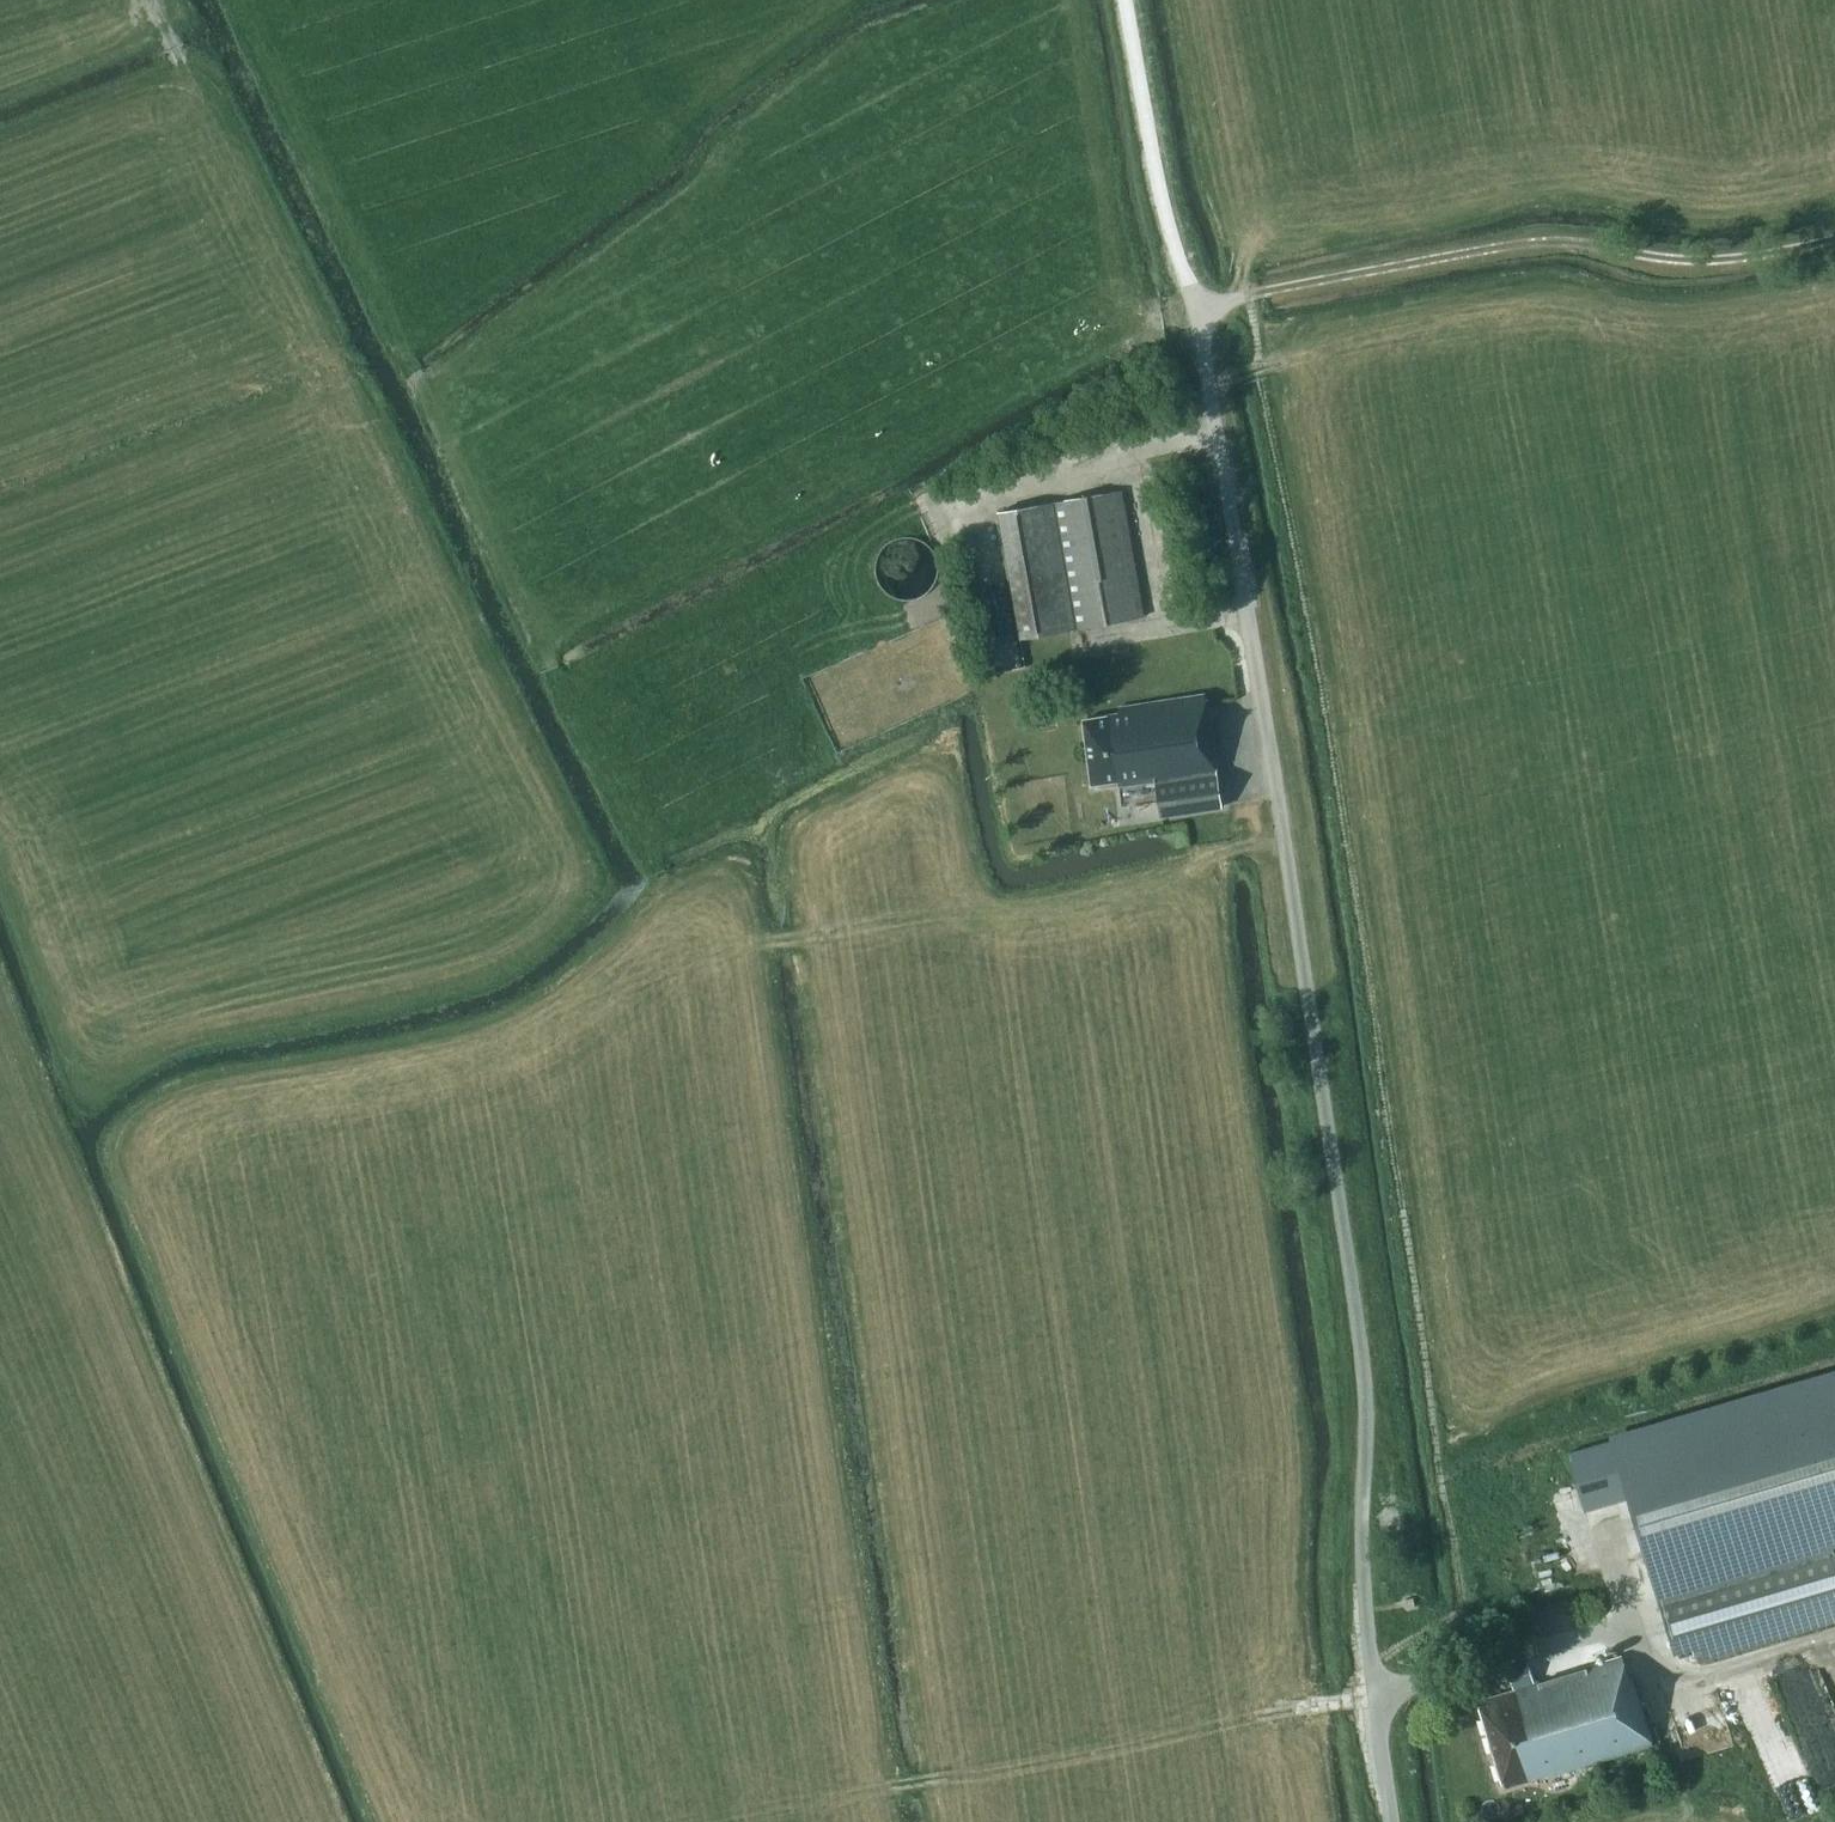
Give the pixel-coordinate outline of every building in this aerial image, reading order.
[(998,511),(1021,637),(1142,615),(1120,489),(998,511)] [(945,572),(945,564),(945,557),(942,550),(940,545),(934,538),(929,534),(923,532),(918,530),(911,529),(902,530),(897,531),(891,534),(886,538),(881,544),(877,550),(875,558),(874,565),(875,571),(877,578),(880,584),(884,589),(890,594),(896,597),(903,599),(911,600),(917,600),(925,597),(930,594),(935,589),(940,583),(943,577),(945,572)] [(1222,808),(1206,695),(1165,700),(1166,707),(1107,715),(1107,718),(1083,721),(1091,783),(1117,780),(1118,785),(1156,780),(1161,817),(1222,808)] [(1627,1499),(1673,1655),(1694,1648),(1698,1663),(1834,1622),(1834,1562),(1829,1543),(1834,1541),(1834,1376),(1567,1455),(1584,1512),(1627,1499)] [(1480,1694),(1505,1783),(1654,1741),(1636,1675),(1631,1677),(1625,1653),(1480,1694)] [(1824,1808),(1808,1764),(1769,1778),(1785,1821),(1824,1808)]
